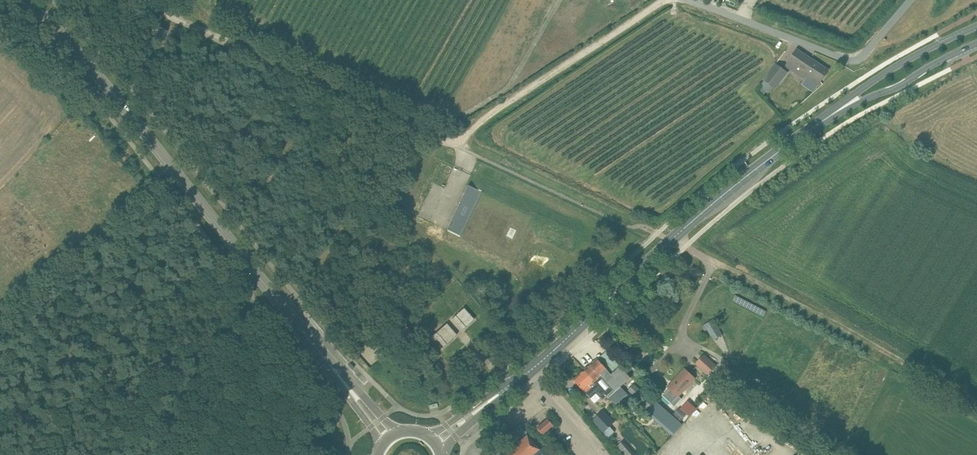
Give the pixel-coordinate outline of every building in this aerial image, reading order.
[(167,31),(154,25),(151,34),(163,39),(167,31)] [(797,50),(787,65),(807,79),(803,85),(813,92),(820,81),(828,70),(797,50)] [(788,72),(776,63),(763,80),(776,89),(788,72)] [(532,216),(468,185),(447,229),(511,260),(532,216)] [(463,329),(474,319),(464,308),(452,318),(463,329)] [(707,329),(714,340),(723,335),(714,319),(702,326),(705,331),(707,329)] [(444,346),(457,335),(446,323),(433,335),(444,346)] [(606,351),(585,370),(595,381),(602,389),(608,396),(609,397),(610,396),(612,399),(619,393),(617,390),(621,386),(626,383),(630,378),(632,377),(621,364),(620,365),(606,351)] [(716,366),(704,355),(696,364),(708,375),(716,366)] [(695,378),(692,376),(685,369),(668,386),(670,388),(663,395),(675,406),(682,398),(679,396),(695,378)] [(585,370),(574,379),(581,387),(585,392),(591,398),(596,393),(601,399),(603,400),(608,396),(602,389),(595,381),(585,370)] [(655,402),(634,384),(631,388),(629,389),(649,409),(647,411),(673,435),(683,424),(656,401),(655,402)] [(619,393),(612,399),(616,404),(628,394),(621,386),(617,390),(619,393)] [(603,411),(593,420),(608,437),(615,431),(610,426),(614,422),(603,411)] [(542,434),(552,425),(547,419),(537,428),(542,434)] [(533,442),(527,435),(504,454),(544,454),(539,450),(539,449),(533,442)] [(616,444),(625,454),(633,454),(638,452),(626,437),(616,444)]
